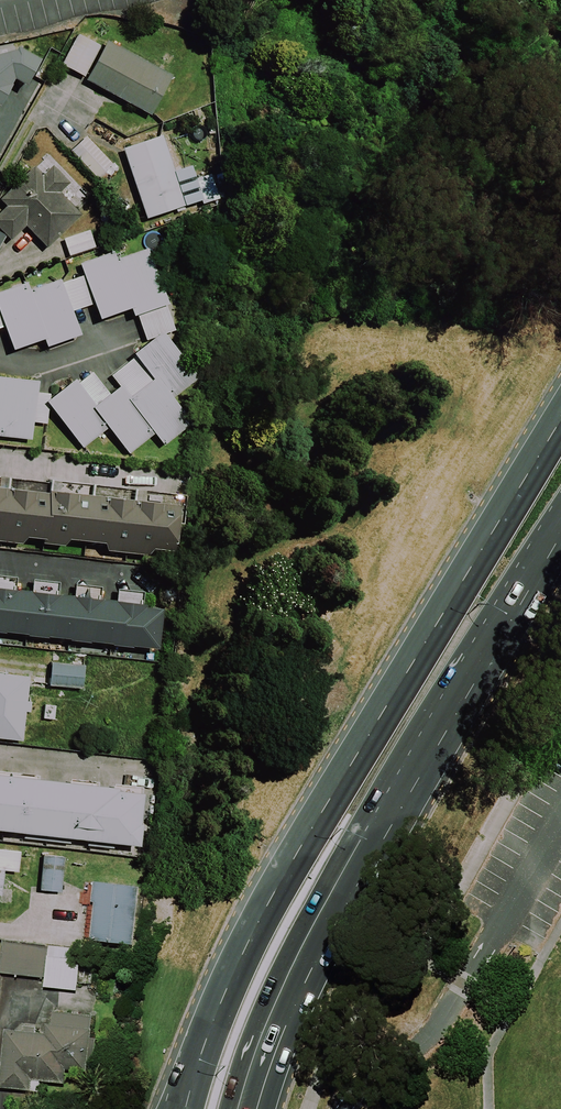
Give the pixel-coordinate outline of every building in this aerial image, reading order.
[(84,77),(100,46),(78,35),(62,66),(84,77)] [(173,77),(107,41),(85,81),(151,117),(173,77)] [(14,80),(26,87),(40,61),(17,48),(15,51),(0,56),(0,105),(14,80)] [(97,179),(112,165),(87,137),(71,151),(97,179)] [(163,137),(123,150),(146,219),(202,201),(191,167),(174,172),(163,137)] [(11,241),(25,227),(47,249),(81,216),(60,194),(70,183),(53,166),(42,176),(34,168),(0,202),(6,208),(0,214),(0,230),(11,241)] [(64,240),(70,257),(95,248),(89,231),(64,240)] [(0,293),(0,329),(4,327),(13,351),(43,340),(46,349),(81,336),(72,312),(94,304),(100,321),(130,310),(133,318),(137,316),(146,341),(174,331),(165,307),(168,306),(148,250),(117,260),(114,252),(80,264),(84,276),(61,284),(60,280),(29,291),(26,284),(0,293)] [(154,435),(164,446),(193,423),(173,399),(198,378),(161,333),(110,375),(121,387),(110,396),(90,372),(76,383),(75,381),(46,404),(83,449),(108,428),(129,455),(154,435)] [(31,441),(33,423),(46,424),(50,394),(37,393),(38,383),(0,379),(0,437),(31,441)] [(0,490),(0,543),(21,545),(26,539),(44,542),(44,545),(64,547),(69,542),(104,545),(107,552),(148,557),(153,551),(173,553),(179,508),(48,493),(48,496),(0,490)] [(153,646),(158,602),(0,585),(0,629),(153,646)] [(49,661),(47,683),(81,686),(83,664),(49,661)] [(19,739),(23,710),(27,710),(29,698),(24,698),(27,675),(0,672),(0,737),(19,739)] [(134,843),(139,792),(114,789),(115,784),(0,772),(0,828),(134,843)] [(0,848),(0,866),(16,867),(18,850),(0,848)] [(41,854),(38,889),(59,891),(62,857),(41,854)] [(134,944),(140,886),(94,881),(91,902),(94,902),(90,940),(134,944)] [(0,960),(0,973),(45,977),(44,986),(77,989),(81,949),(2,942),(0,960)] [(0,1069),(0,1087),(40,1090),(41,1081),(65,1083),(66,1071),(88,1073),(89,1059),(95,1059),(97,1037),(91,1036),(93,1015),(53,1011),(51,1024),(45,1024),(45,1033),(4,1029),(0,1069)]
